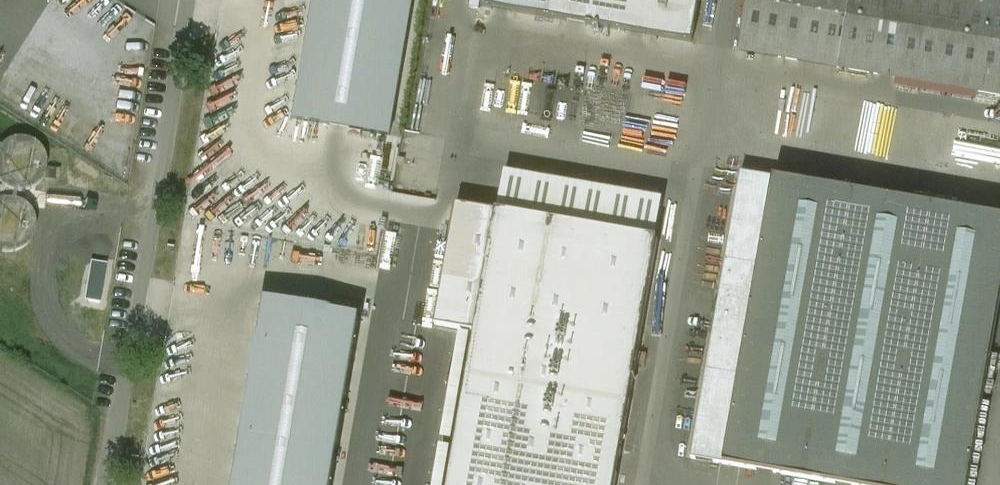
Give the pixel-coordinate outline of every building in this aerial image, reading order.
[(292,118),(387,135),(411,0),(312,0),(292,118)] [(484,7),(552,19),(556,0),(485,0),(484,7)] [(552,19),(593,26),(598,0),(556,0),(552,19)] [(593,26),(693,43),(701,0),(598,0),(593,26)] [(738,51),(838,68),(850,0),(747,0),(738,51)] [(838,68),(999,96),(999,0),(850,0),(838,68)] [(47,165),(45,155),(39,146),(30,141),(20,139),(10,141),(1,147),(0,149),(0,182),(2,185),(7,189),(15,192),(21,193),(31,190),(40,184),(46,175),(47,165)] [(742,172),(692,459),(839,484),(969,484),(999,307),(999,218),(742,172)] [(0,182),(0,201),(6,200),(14,200),(20,201),(21,193),(15,192),(7,189),(2,185),(0,182)] [(37,226),(34,216),(28,207),(20,201),(14,200),(6,200),(0,201),(0,251),(10,253),(21,251),(29,245),(35,236),(37,226)] [(457,205),(436,326),(476,333),(450,484),(616,484),(659,240),(457,205)] [(261,302),(230,484),(329,484),(357,318),(261,302)]
